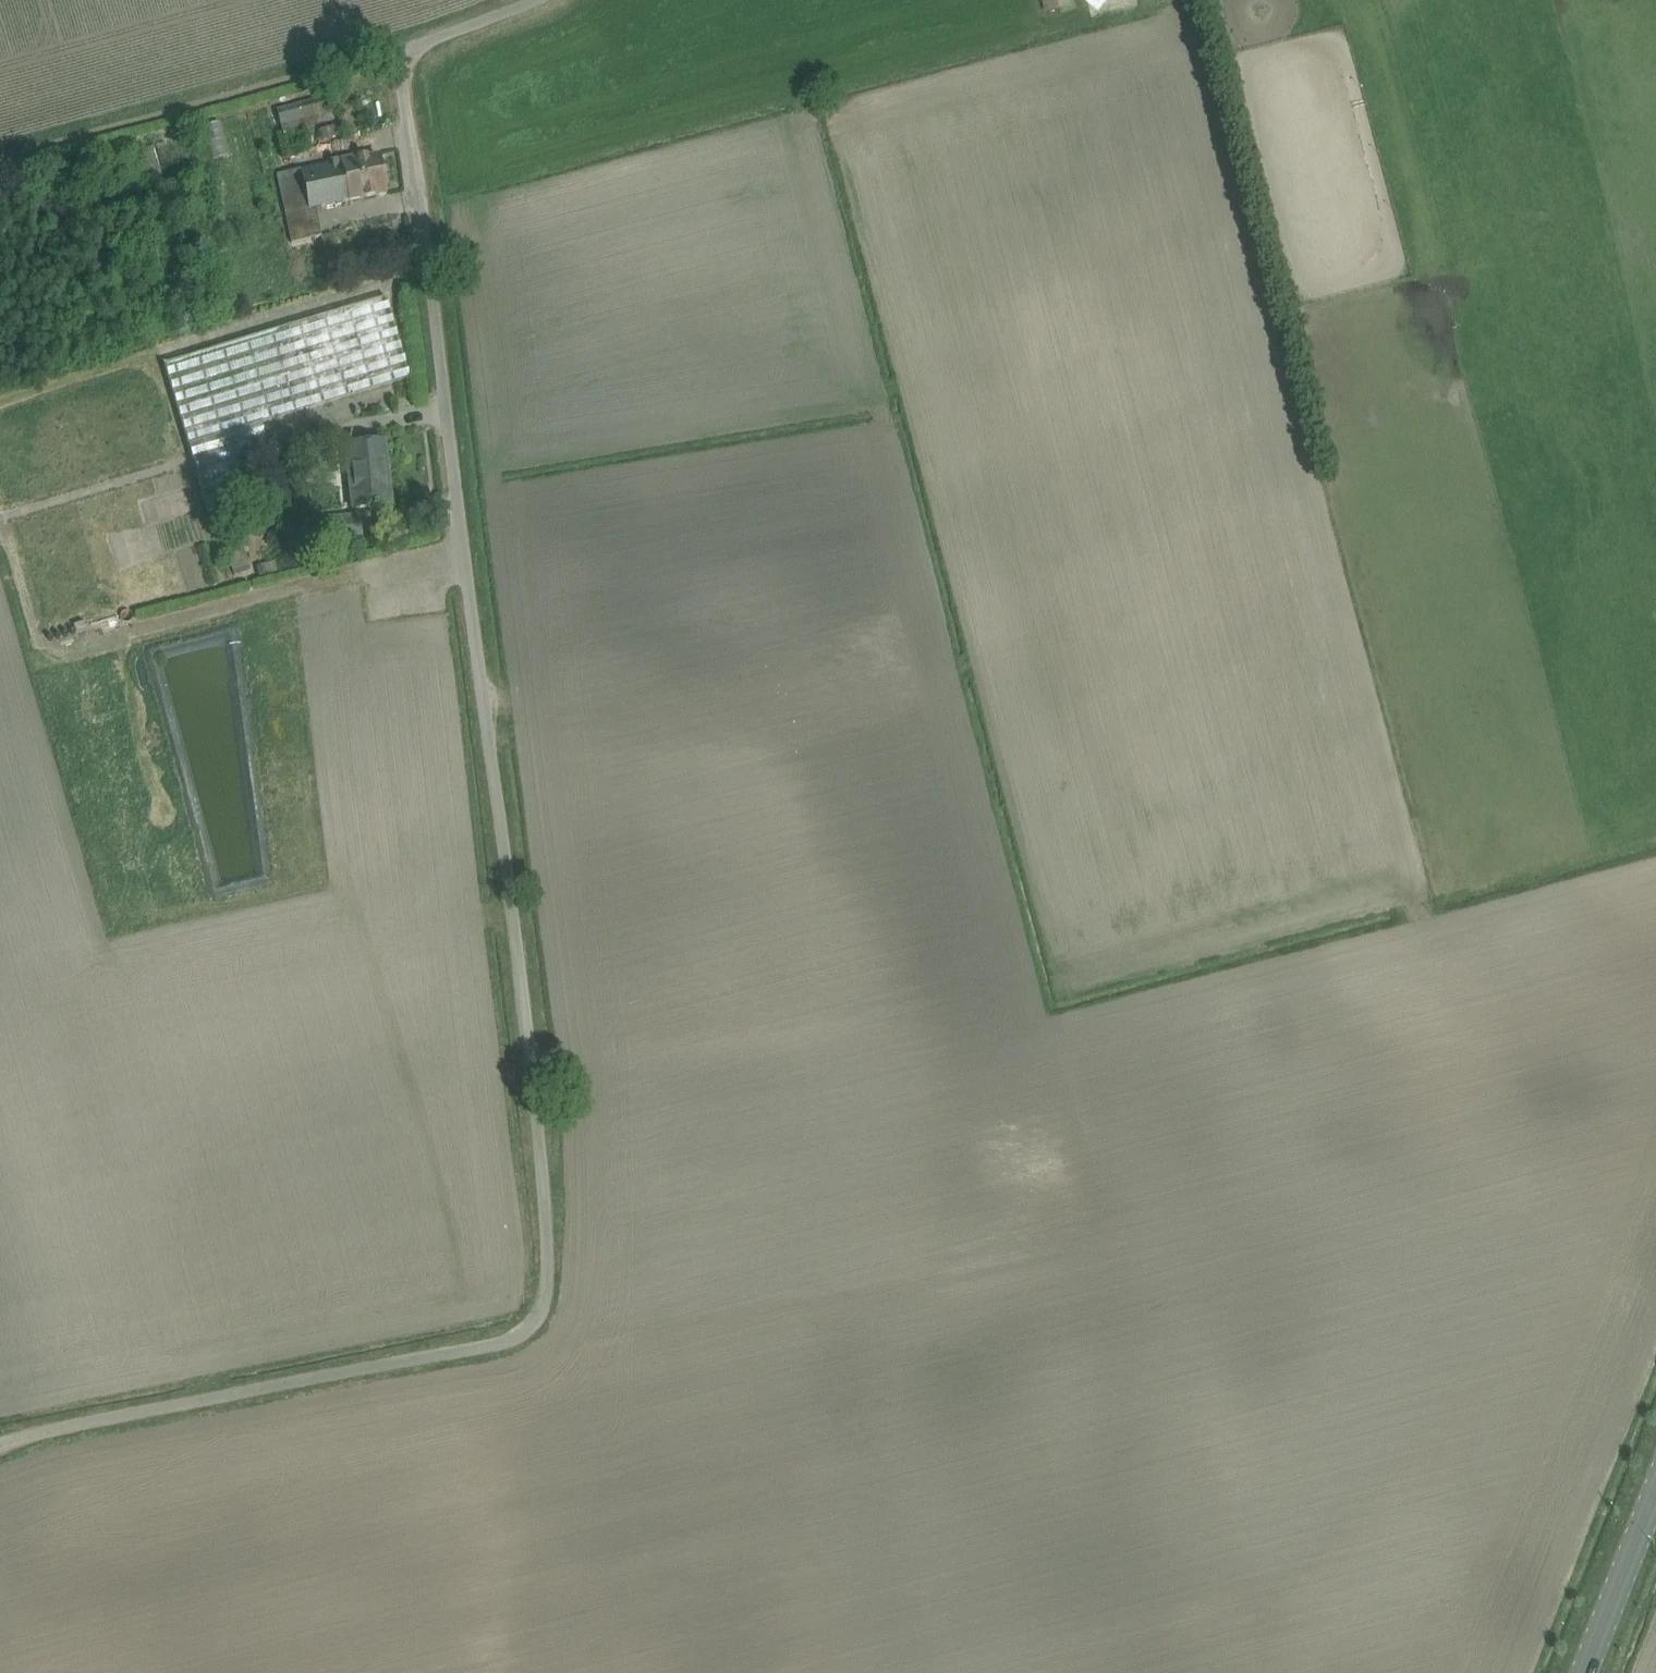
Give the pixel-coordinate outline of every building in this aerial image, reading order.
[(1115,12),(1134,9),(1133,0),(1114,0),(1115,12)] [(327,96),(276,109),(283,133),(334,119),(327,96)] [(224,125),(229,146),(238,144),(233,123),(224,125)] [(165,143),(156,146),(158,154),(167,152),(165,143)] [(281,195),(291,242),(321,236),(315,207),(386,193),(378,155),(357,159),(356,157),(277,174),(281,195)] [(386,296),(164,363),(208,511),(239,502),(231,475),(269,464),(257,424),(410,377),(386,296)] [(315,423),(265,432),(271,462),(321,452),(315,423)] [(384,442),(362,444),(347,446),(355,510),(377,508),(377,506),(391,504),(384,442)] [(257,502),(247,505),(256,537),(266,534),(257,502)] [(358,516),(320,521),(322,544),(360,539),(358,516)] [(242,542),(226,547),(234,571),(249,567),(242,542)]
